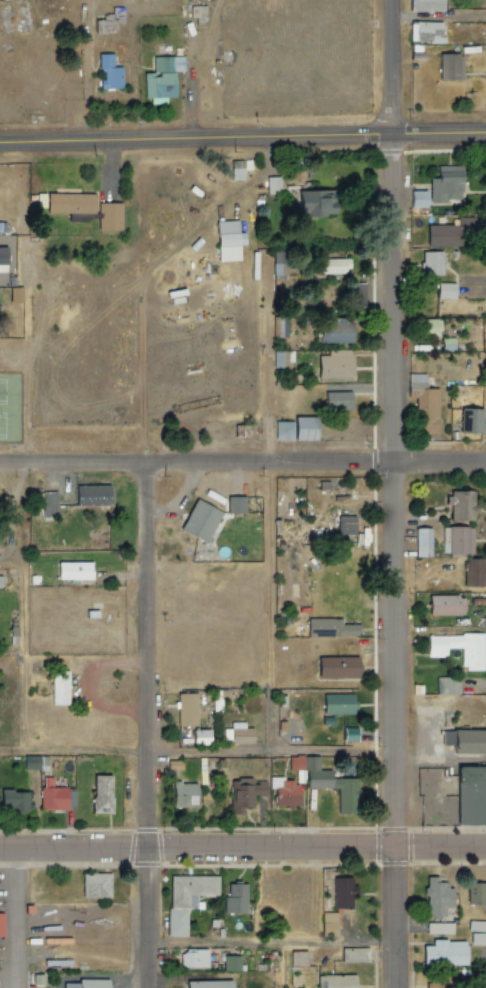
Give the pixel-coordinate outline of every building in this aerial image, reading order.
[(408,9),(408,0),(441,0),(441,8),(408,9)] [(187,3),(202,3),(203,34),(188,34),(187,3)] [(94,19),(94,33),(105,33),(105,31),(111,30),(111,27),(115,27),(115,22),(122,21),(121,4),(110,5),(110,12),(101,12),(102,18),(94,19)] [(413,20),(442,20),(443,40),(413,41),(413,20)] [(97,52),(113,51),(114,65),(119,64),(121,88),(105,89),(104,70),(98,70),(97,52)] [(437,53),(463,53),(462,77),(437,76),(437,53)] [(141,72),(143,98),(148,97),(149,103),(165,102),(164,96),(174,96),(172,72),(182,71),(181,54),(147,57),(148,72),(141,72)] [(232,161),(232,181),(244,181),(244,170),(251,170),(251,161),(232,161)] [(429,175),(429,203),(458,202),(457,163),(436,164),(436,175),(429,175)] [(268,195),(281,194),(281,177),(267,177),(268,195)] [(318,186),(347,185),(347,214),(319,215),(319,203),(299,203),(298,188),(319,187),(318,186)] [(410,190),(426,191),(426,206),(410,206),(410,190)] [(46,192),(46,212),(67,211),(67,220),(86,220),(86,216),(97,216),(97,229),(121,229),(120,202),(94,202),(94,192),(46,192)] [(427,224),(456,223),(456,243),(427,244),(427,224)] [(217,233),(238,232),(239,242),(217,244),(217,233)] [(272,272),(271,243),(286,243),(287,271),(272,272)] [(422,250),(440,250),(441,272),(423,273),(422,250)] [(315,252),(349,251),(349,271),(315,272),(315,252)] [(438,282),(454,282),(454,297),(437,297),(438,282)] [(365,284),(356,284),(355,307),(364,307),(365,284)] [(9,286),(19,286),(18,300),(9,300),(9,286)] [(271,304),(287,303),(288,336),(271,336),(271,304)] [(414,318),(438,317),(438,331),(415,331),(414,318)] [(322,344),(354,343),(353,319),(321,320),(322,344)] [(440,336),(453,335),(453,349),(441,350),(440,336)] [(273,351),(288,352),(287,366),(273,366),(273,351)] [(317,376),(317,355),(351,354),(351,375),(317,376)] [(406,372),(406,396),(415,396),(416,418),(411,418),(411,430),(438,430),(437,385),(426,385),(426,372),(406,372)] [(324,391),(350,391),(350,410),(324,410),(324,391)] [(461,407),(481,408),(480,429),(460,428),(461,407)] [(293,416),(315,415),(316,438),(295,439),(293,416)] [(275,419),(291,419),(291,437),(275,437),(275,419)] [(450,488),(472,488),(472,518),(450,518),(450,488)] [(37,492),(55,492),(54,518),(37,518),(37,492)] [(60,506),(60,495),(107,494),(107,506),(60,506)] [(225,496),(244,495),(244,511),(225,511),(225,496)] [(194,497),(219,510),(203,540),(179,527),(194,497)] [(335,515),(352,515),(353,533),(335,533),(335,515)] [(448,524),(472,524),(472,551),(448,551),(448,524)] [(414,526),(429,526),(429,556),(414,556),(414,526)] [(467,557),(483,558),(482,586),(465,585),(467,557)] [(57,561),(91,561),(91,577),(57,577),(57,561)] [(425,594),(461,594),(461,615),(425,615),(425,594)] [(305,618),(334,618),(334,633),(305,634),(305,618)] [(338,623),(359,623),(359,634),(338,634),(338,623)] [(426,635),(461,634),(461,632),(481,632),(482,669),(462,669),(462,646),(426,647),(426,635)] [(316,656),(359,655),(359,678),(317,678),(316,656)] [(50,669),(67,669),(67,704),(50,704),(50,669)] [(458,677),(436,678),(437,695),(459,694),(458,677)] [(211,689),(218,689),(219,706),(211,707),(211,689)] [(178,690),(196,691),(196,724),(177,723),(178,690)] [(304,693),(318,693),(318,708),(304,708),(304,693)] [(322,693),(353,693),(354,722),(322,722),(322,693)] [(229,728),(251,727),(251,740),(229,740),(229,728)] [(192,743),(192,729),(208,729),(208,743),(192,743)] [(453,731),(485,731),(485,751),(453,750),(453,731)] [(23,754),(39,754),(39,770),(23,770),(23,754)] [(287,755),(303,755),(303,767),(287,767),(287,755)] [(317,755),(317,769),(346,769),(346,778),(357,778),(356,814),(337,813),(337,786),(305,786),(306,755),(317,755)] [(197,758),(204,758),(205,783),(198,783),(197,758)] [(166,759),(180,759),(180,768),(166,768),(166,759)] [(457,766),(483,766),(483,823),(456,823),(457,766)] [(93,775),(110,775),(110,812),(94,812),(93,775)] [(42,776),(42,808),(66,808),(66,787),(52,786),(52,776),(42,776)] [(232,779),(237,778),(251,778),(251,780),(264,780),(265,794),(251,794),(252,805),(241,806),(242,811),(233,812),(232,779)] [(279,787),(279,779),(292,779),(292,787),(297,787),(297,804),(274,804),(274,787),(279,787)] [(170,780),(195,780),(195,807),(170,807),(170,780)] [(24,812),(0,809),(0,788),(26,790),(24,812)] [(79,871),(109,871),(109,898),(79,899),(79,871)] [(170,894),(168,894),(168,875),(217,874),(217,894),(196,894),(196,908),(198,908),(198,935),(166,935),(166,908),(170,908),(170,894)] [(426,875),(441,875),(441,880),(447,879),(447,886),(451,886),(452,916),(428,917),(426,875)] [(330,877),(352,877),(351,908),(330,907),(330,877)] [(243,901),(243,911),(223,911),(223,896),(227,896),(226,882),(246,881),(246,901),(243,901)] [(467,882),(485,882),(485,902),(467,903),(467,882)] [(337,913),(322,914),(323,938),(338,937),(337,913)] [(425,922),(451,922),(451,932),(424,932),(425,922)] [(485,944),(485,922),(471,922),(470,944),(485,944)] [(423,944),(431,944),(431,938),(447,938),(447,940),(464,940),(464,944),(467,944),(467,964),(423,964),(423,944)] [(340,947),(367,945),(368,959),(341,960),(340,947)] [(185,950),(196,950),(196,967),(185,967),(185,950)] [(307,953),(291,953),(291,967),(307,967),(307,953)] [(222,955),(239,954),(239,968),(223,969),(222,955)] [(354,974),(354,987),(320,987),(320,974),(354,974)] [(455,980),(455,987),(425,987),(425,982),(429,982),(429,975),(448,975),(448,980),(455,980)] [(107,977),(107,987),(62,987),(62,982),(79,981),(78,978),(107,977)]
